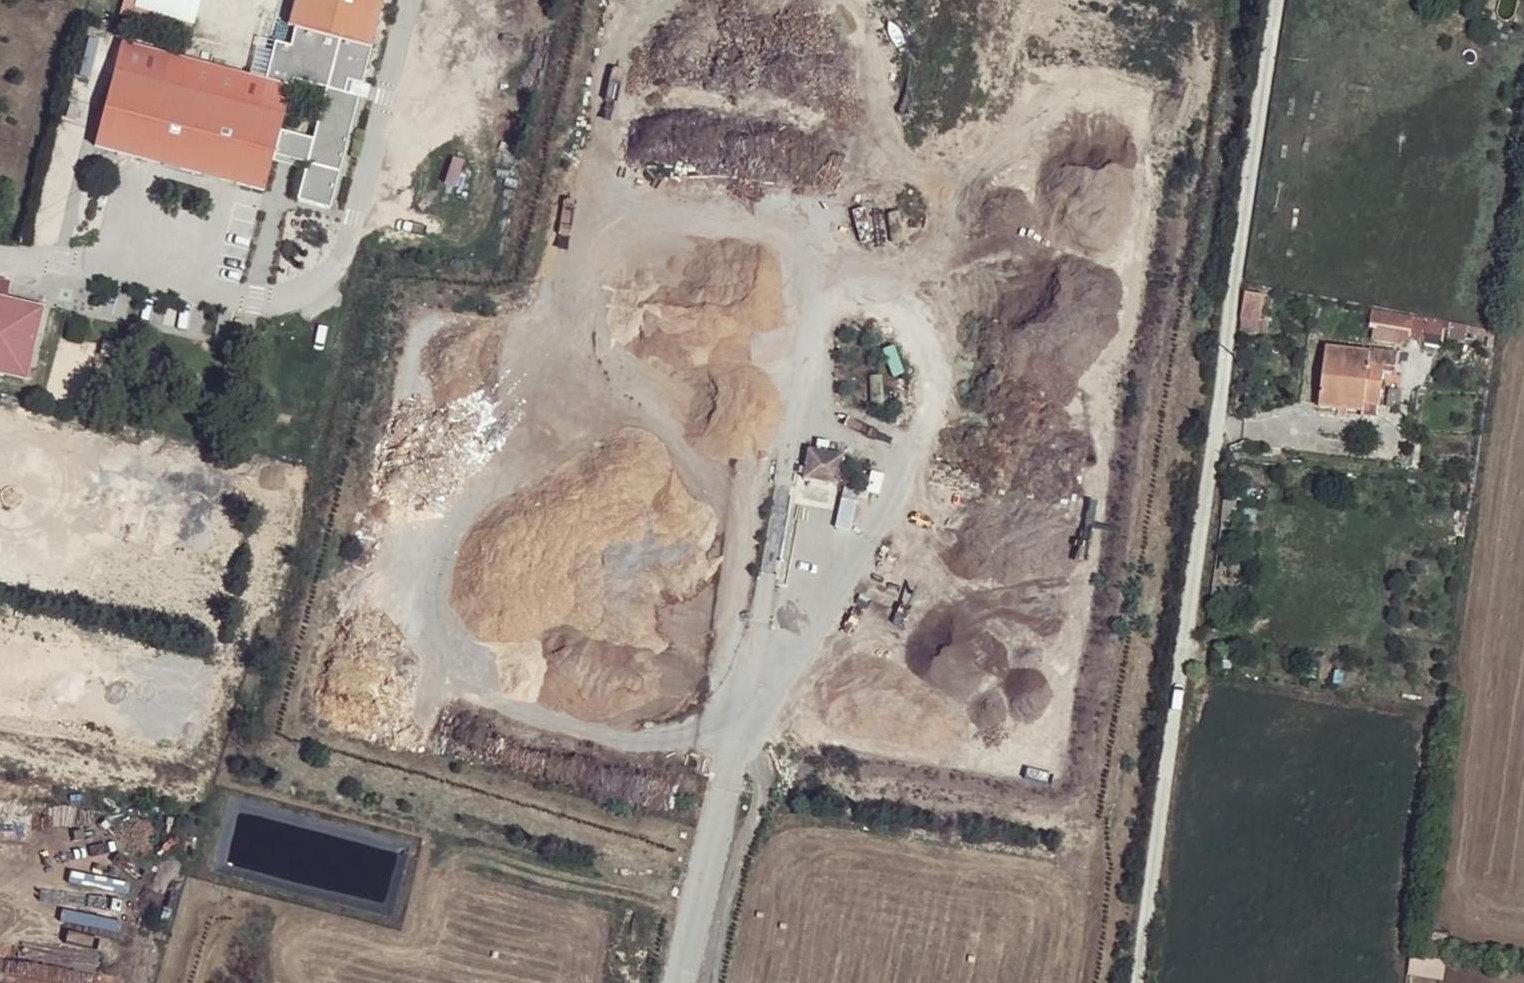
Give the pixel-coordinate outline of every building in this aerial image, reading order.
[(288,19),(295,20),(290,39),(274,35),(264,74),(168,49),(159,80),(113,68),(95,138),(265,183),(274,147),(307,156),(298,192),(330,200),(357,90),(343,85),(346,73),(361,77),(381,0),(292,0),(288,19)] [(200,0),(123,0),(121,5),(192,25),(200,0)] [(121,36),(113,68),(159,80),(168,49),(121,36)] [(1244,291),(1241,315),(1259,320),(1261,320),(1264,295),(1244,291)] [(0,292),(0,366),(29,371),(43,299),(0,292)] [(1259,320),(1241,315),(1240,325),(1258,329),(1259,320)] [(1414,317),(1409,337),(1424,339),(1425,342),(1441,345),(1444,328),(1449,329),(1451,322),(1414,317)] [(1336,398),(1364,401),(1380,403),(1384,364),(1396,366),(1398,350),(1370,347),(1370,350),(1325,345),(1319,405),(1335,406),(1336,398)] [(1363,410),(1364,401),(1336,398),(1335,406),(1363,410)] [(843,455),(808,449),(803,478),(838,484),(843,455)]
